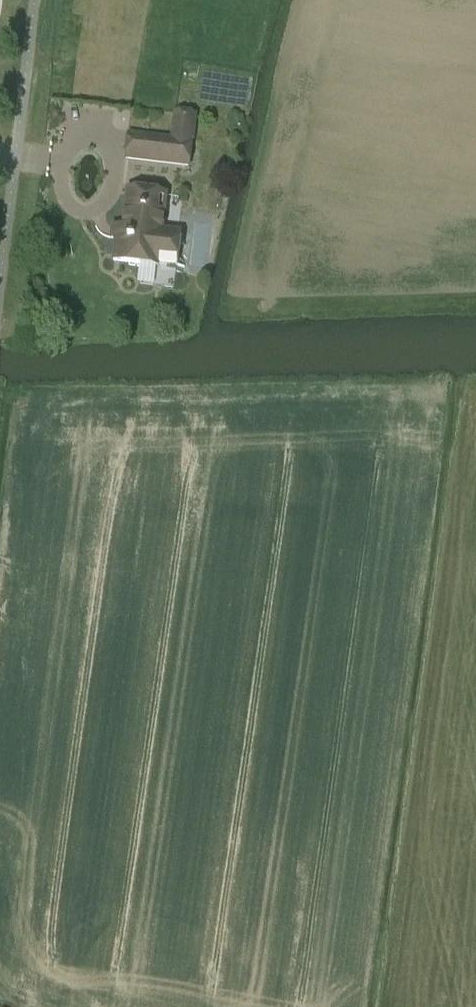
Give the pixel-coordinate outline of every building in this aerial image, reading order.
[(195,116),(174,114),(171,140),(127,134),(125,160),(190,168),(193,143),(195,116)] [(165,197),(129,193),(125,231),(117,230),(114,261),(139,264),(138,284),(154,286),(156,270),(175,272),(175,267),(177,267),(183,231),(161,228),(165,197)]
